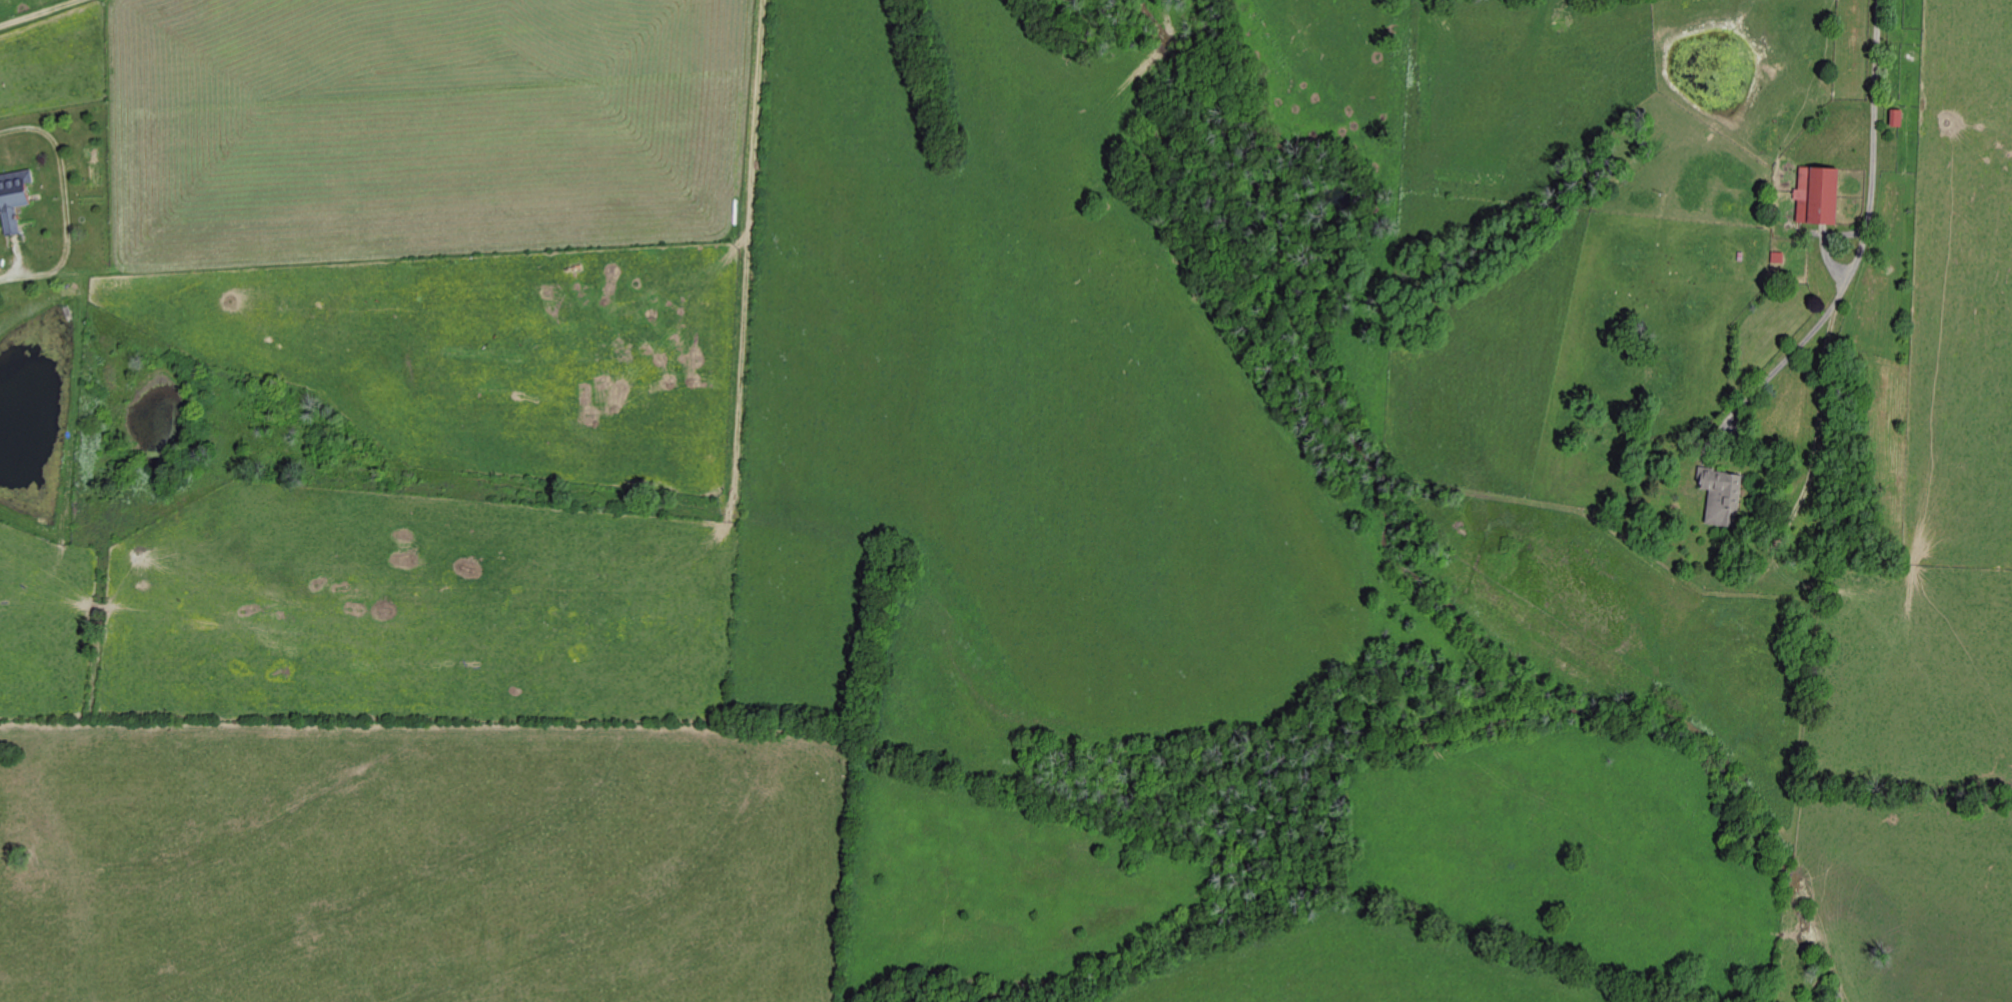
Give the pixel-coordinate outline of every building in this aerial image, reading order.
[(1902,110),(1889,110),(1889,127),(1901,127),(1902,110)] [(1835,170),(1798,169),(1797,191),(1795,191),(1794,224),(1833,225),(1835,170)] [(30,204),(27,185),(31,184),(29,174),(0,179),(0,216),(4,235),(18,233),(13,207),(30,204)] [(1783,254),(1771,253),(1770,263),(1782,264),(1783,254)] [(1740,476),(1699,471),(1697,490),(1707,491),(1704,523),(1735,527),(1740,476)]
